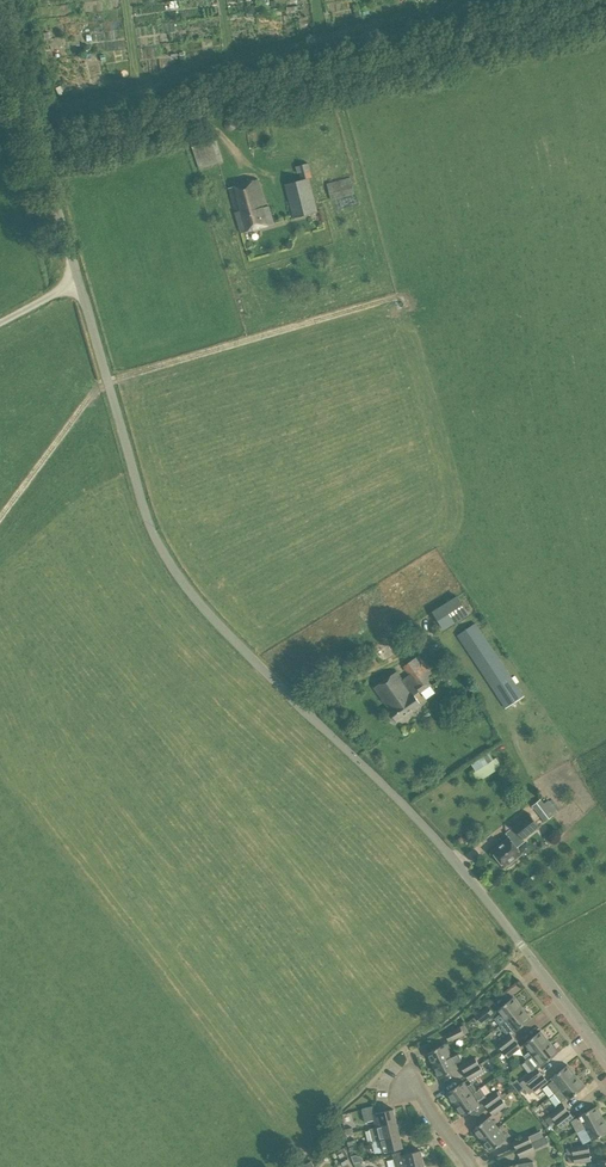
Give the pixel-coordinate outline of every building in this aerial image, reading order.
[(104,4),(87,6),(98,15),(117,13),(116,0),(104,0),(104,4)] [(84,65),(73,67),(75,84),(87,82),(84,65)] [(308,162),(296,166),(299,179),(285,183),(293,218),(318,211),(310,177),(312,176),(308,162)] [(351,177),(327,183),(330,198),(354,193),(351,177)] [(267,207),(258,178),(229,188),(241,232),(274,222),(269,206),(267,207)] [(430,607),(442,626),(467,610),(455,592),(430,607)] [(476,623),(457,636),(505,709),(525,697),(476,623)] [(385,637),(373,640),(378,656),(390,652),(385,637)] [(421,705),(413,695),(419,691),(421,693),(425,691),(428,695),(434,690),(431,686),(438,683),(420,655),(403,667),(410,677),(404,682),(397,672),(374,688),(397,722),(421,705)] [(447,704),(453,712),(463,706),(457,697),(447,704)] [(488,753),(473,763),(477,770),(493,760),(488,753)] [(553,805),(548,809),(545,806),(536,811),(545,822),(553,816),(550,811),(555,808),(553,805)] [(530,815),(513,827),(517,832),(492,851),(504,867),(521,854),(516,848),(524,842),(523,840),(539,827),(530,815)] [(499,1026),(522,1008),(514,997),(497,1010),(500,1013),(493,1018),(499,1026)] [(488,1005),(475,1016),(481,1023),(494,1013),(488,1005)] [(522,1008),(499,1026),(506,1034),(512,1029),(515,1032),(531,1019),(522,1008)] [(464,1034),(460,1027),(445,1034),(449,1042),(464,1034)] [(533,1055),(549,1042),(540,1031),(524,1044),(533,1055)] [(503,1051),(516,1040),(511,1034),(497,1044),(503,1051)] [(565,1057),(574,1052),(566,1039),(557,1045),(565,1057)] [(521,1047),(516,1040),(503,1051),(508,1057),(521,1047)] [(558,1053),(549,1042),(533,1055),(542,1066),(558,1053)] [(433,1065),(451,1056),(445,1044),(427,1053),(433,1065)] [(452,1057),(451,1056),(433,1065),(439,1078),(458,1069),(456,1064),(461,1062),(461,1059),(458,1053),(452,1057)] [(464,1073),(479,1064),(475,1057),(460,1065),(464,1073)] [(479,1064),(464,1073),(469,1080),(484,1072),(479,1064)] [(554,1093),(576,1076),(567,1065),(551,1078),(553,1080),(547,1084),(554,1093)] [(529,1085),(542,1074),(537,1068),(524,1078),(529,1085)] [(542,1074),(529,1085),(535,1091),(547,1081),(542,1074)] [(585,1087),(576,1076),(554,1093),(561,1102),(567,1097),(568,1100),(585,1087)] [(525,1088),(529,1085),(524,1078),(520,1082),(525,1088)] [(472,1093),(474,1092),(469,1084),(467,1085),(464,1081),(447,1093),(454,1105),(472,1093)] [(477,1090),(474,1092),(472,1093),(454,1105),(462,1116),(480,1105),(476,1100),(481,1096),(477,1090)] [(488,1109),(502,1098),(496,1091),(483,1101),(488,1109)] [(502,1098),(488,1109),(493,1115),(507,1105),(502,1098)] [(376,1127),(397,1122),(394,1109),(381,1112),(380,1104),(361,1108),(365,1122),(374,1120),(376,1127)] [(555,1121),(568,1110),(563,1104),(550,1114),(555,1121)] [(585,1128),(603,1118),(597,1105),(578,1115),(585,1128)] [(568,1110),(555,1121),(560,1127),(573,1117),(568,1110)] [(481,1141),(498,1128),(489,1117),(473,1130),(481,1141)] [(603,1118),(585,1128),(591,1140),(605,1133),(605,1123),(603,1118)] [(397,1122),(376,1127),(369,1129),(372,1141),(379,1139),(400,1134),(397,1122)] [(507,1139),(498,1128),(481,1141),(490,1152),(507,1139)] [(403,1147),(400,1134),(379,1139),(383,1152),(403,1147)] [(516,1149),(532,1142),(528,1134),(513,1141),(516,1149)] [(532,1142),(516,1149),(520,1157),(535,1150),(532,1142)] [(573,1155),(589,1152),(588,1144),(572,1147),(573,1155)] [(424,1163),(421,1150),(401,1155),(400,1152),(392,1154),(396,1166),(408,1166),(424,1163)] [(589,1152),(573,1155),(575,1163),(591,1160),(589,1152)] [(385,1166),(393,1166),(391,1155),(384,1156),(385,1166)] [(343,1166),(350,1163),(348,1158),(341,1162),(343,1166)]
